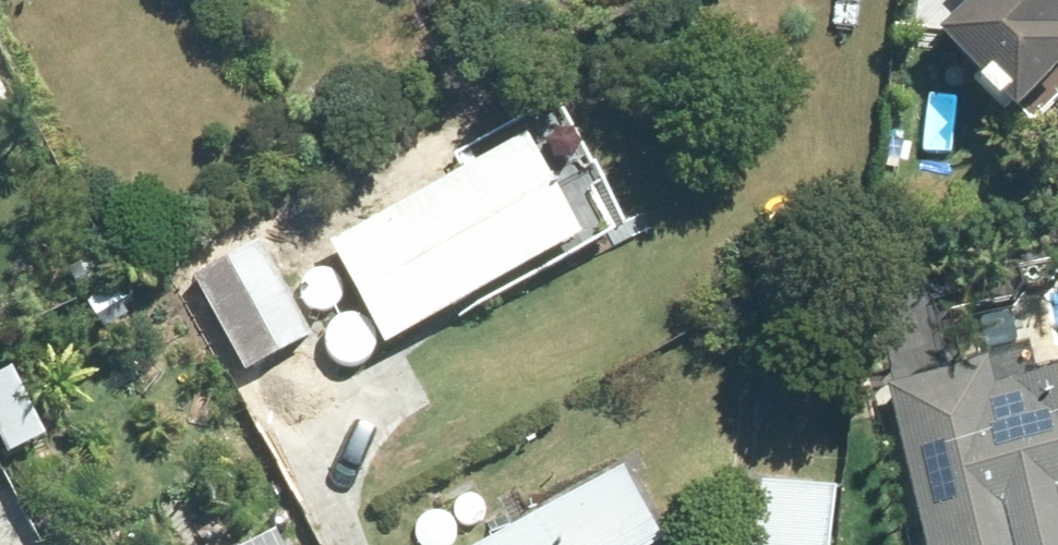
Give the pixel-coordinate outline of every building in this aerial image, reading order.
[(961,58),(998,96),(1006,88),(1027,110),(1057,76),(1057,77),(1057,0),(918,0),(930,11),(926,14),(965,54),(961,58)] [(457,159),(324,235),(378,331),(447,292),(457,310),(622,215),(551,89),(449,146),(457,159)] [(189,265),(241,363),(305,327),(253,231),(189,265)] [(0,364),(0,416),(13,442),(51,422),(17,355),(0,364)] [(985,375),(982,357),(884,380),(922,544),(1057,544),(1057,358),(985,375)] [(461,544),(625,544),(657,527),(618,457),(461,544)] [(750,544),(828,544),(834,477),(757,471),(750,544)] [(280,518),(230,544),(294,544),(280,518)]
